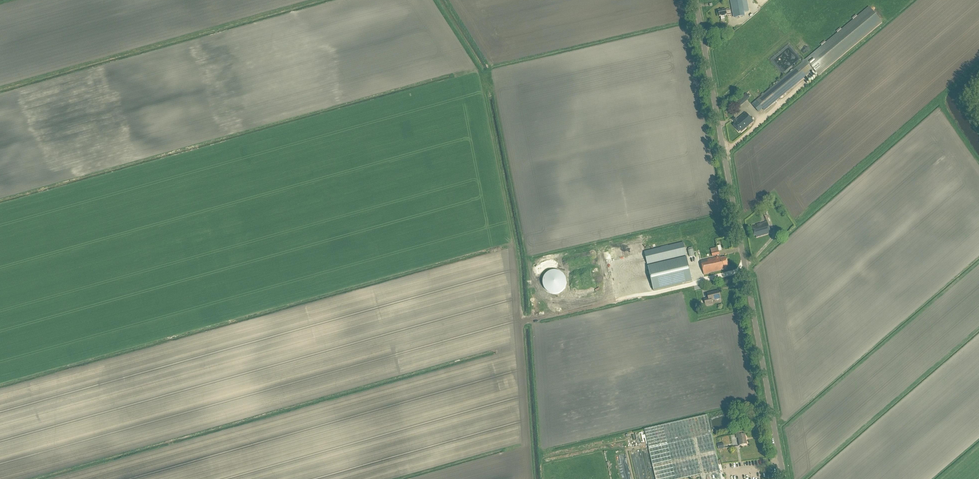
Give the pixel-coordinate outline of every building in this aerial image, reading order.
[(735,18),(745,16),(744,13),(749,12),(747,0),(732,0),(735,18)] [(818,50),(756,101),(765,111),(814,71),(818,76),(819,76),(882,23),(869,8),(818,50)] [(749,118),(755,113),(751,108),(737,120),(735,118),(732,120),(736,124),(734,126),(739,133),(741,131),(742,133),(742,132),(754,122),(749,118)] [(751,228),(754,236),(756,236),(757,238),(771,234),(767,222),(757,226),(751,228)] [(683,243),(644,252),(647,266),(687,257),(683,243)] [(711,250),(712,257),(720,255),(718,248),(711,250)] [(687,257),(647,266),(653,291),(693,282),(687,257)] [(720,258),(701,262),(704,276),(709,274),(727,269),(726,267),(729,267),(727,258),(724,259),(724,258),(721,259),(720,258)] [(704,300),(706,306),(712,305),(712,302),(720,300),(719,292),(707,294),(708,299),(704,300)] [(707,415),(644,430),(649,449),(711,434),(707,415)] [(737,439),(738,438),(740,446),(747,444),(745,435),(743,435),(742,432),(736,433),(737,439)] [(649,449),(656,478),(682,478),(701,475),(702,478),(722,478),(711,434),(649,449)]
